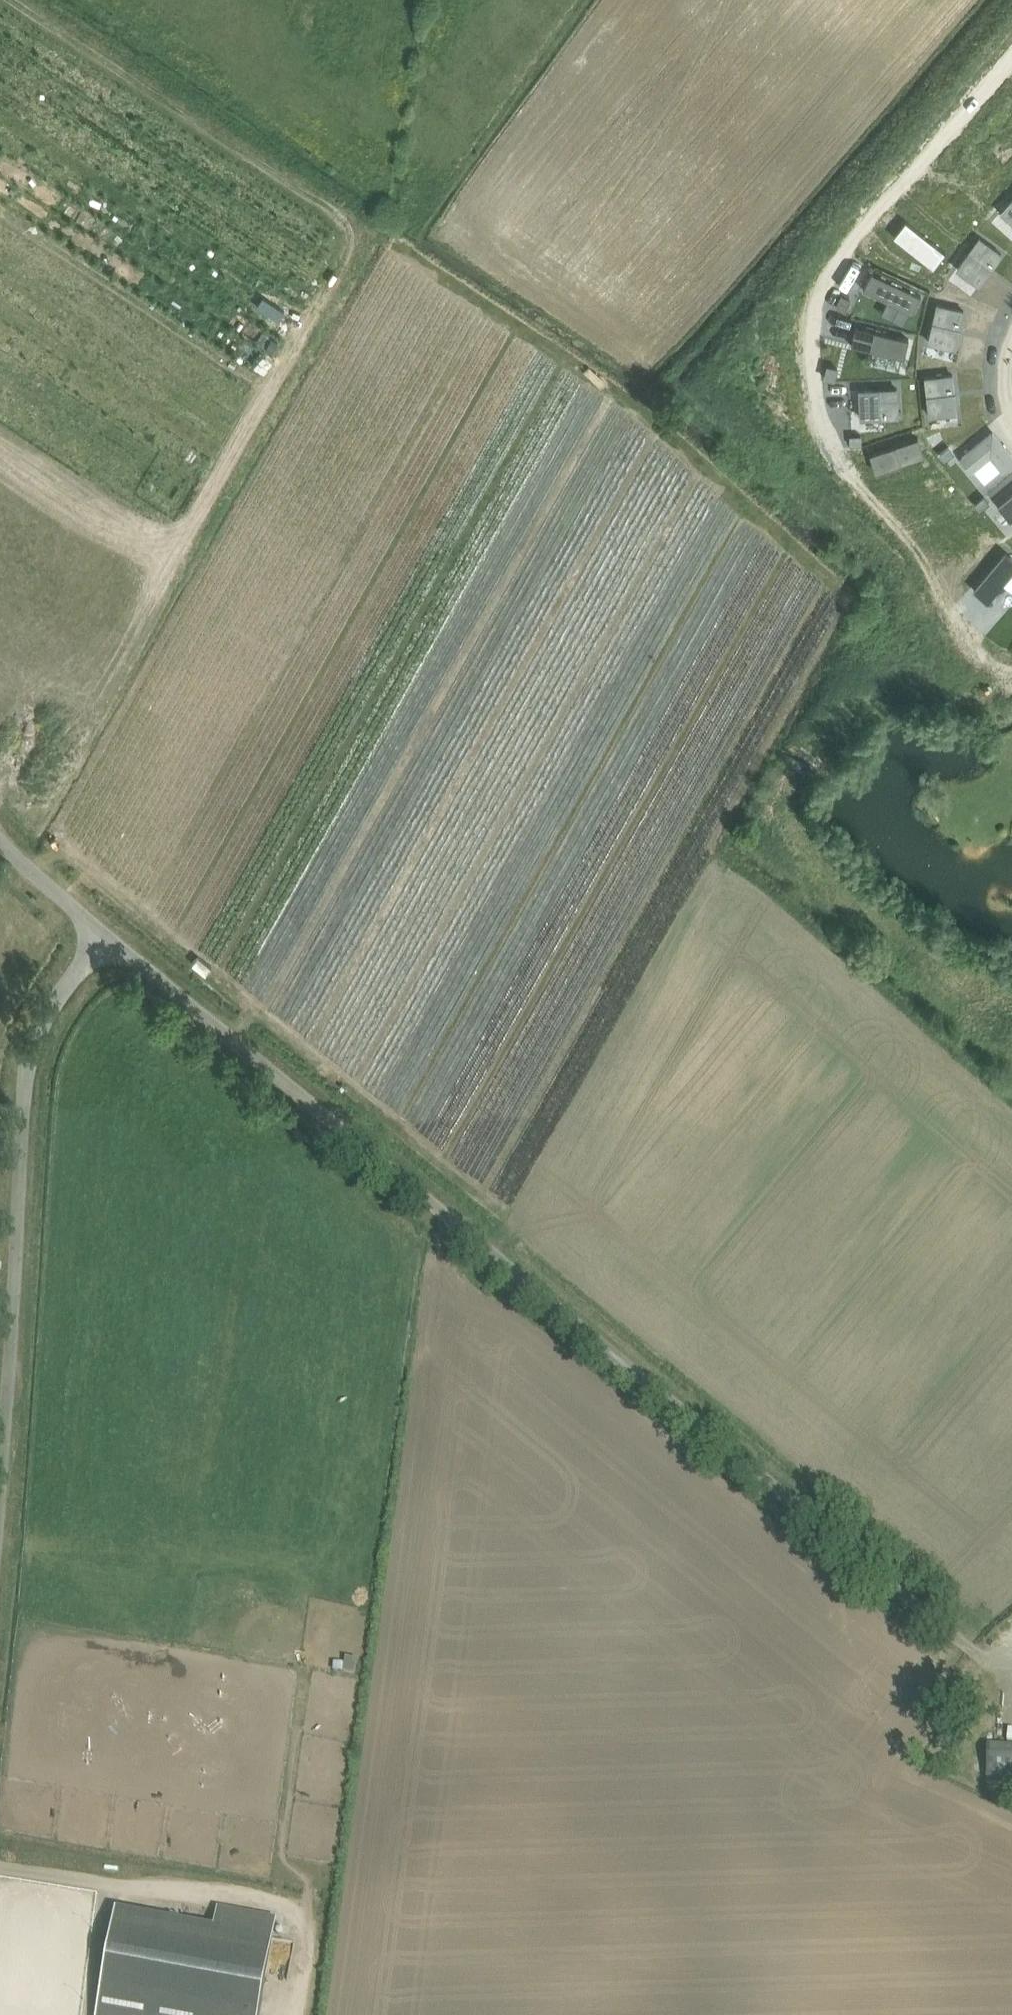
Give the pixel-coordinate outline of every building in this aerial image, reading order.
[(1001,211),(1011,221),(1011,199),(1001,211)] [(921,256),(934,267),(946,252),(906,220),(905,221),(906,221),(895,236),(908,246),(908,247),(920,257),(921,256)] [(957,268),(980,284),(1002,254),(979,237),(957,268)] [(872,272),(864,289),(886,299),(886,300),(887,300),(880,313),(904,324),(910,312),(918,296),(921,297),(921,296),(872,272)] [(841,295),(836,306),(846,311),(851,300),(841,295)] [(964,310),(937,304),(929,341),(956,347),(964,310)] [(856,326),(851,344),(875,350),(875,351),(876,351),(873,364),(899,370),(902,357),(903,355),(902,355),(906,339),(909,340),(909,338),(856,326)] [(828,365),(825,377),(835,379),(837,368),(828,365)] [(957,411),(953,374),(926,377),(930,414),(957,411)] [(861,417),(898,415),(897,388),(860,390),(861,417)] [(962,457),(972,470),(974,468),(985,482),(1002,468),(1003,469),(1011,462),(1011,455),(992,432),(962,457)] [(861,434),(850,435),(851,444),(862,443),(861,434)] [(924,456),(918,437),(870,453),(870,454),(873,454),(878,469),(901,461),(902,463),(924,456)] [(949,446),(940,453),(945,459),(954,452),(949,446)] [(1011,518),(1011,517),(1011,494),(999,505),(1011,518)] [(984,495),(975,503),(980,509),(989,501),(984,495)] [(974,588),(988,599),(1003,581),(1011,571),(1011,557),(1006,551),(974,588)] [(986,1765),(985,1783),(1011,1784),(1011,1746),(987,1745),(986,1765)] [(97,2014),(259,2014),(273,1937),(116,1909),(97,2014)]
